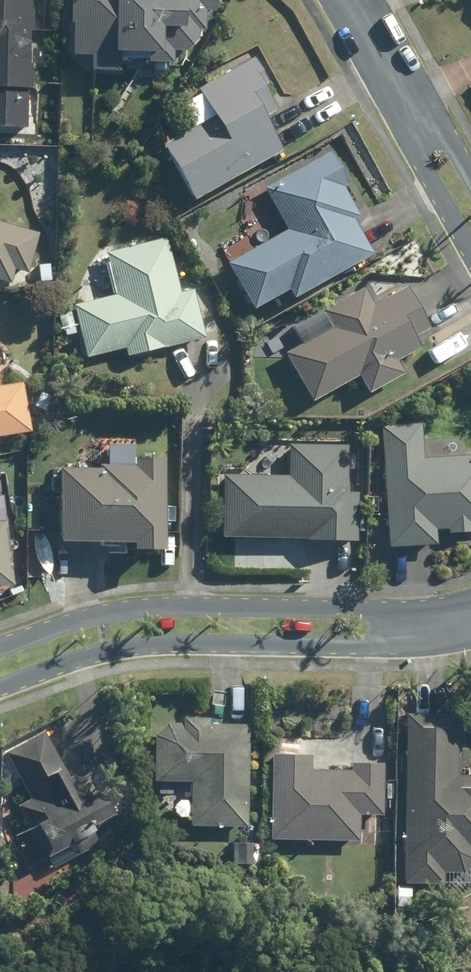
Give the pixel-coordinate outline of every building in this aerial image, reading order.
[(30,129),(30,90),(34,90),(35,64),(32,64),(33,30),(36,30),(36,12),(34,12),(34,0),(0,0),(0,129),(30,129)] [(218,0),(75,0),(74,23),(77,23),(76,56),(95,57),(95,73),(123,73),(123,55),(152,56),(153,64),(176,64),(176,53),(190,54),(201,43),(201,32),(209,32),(210,13),(218,13),(218,0)] [(203,92),(219,118),(166,149),(197,203),(286,152),(267,119),(282,111),(268,87),(272,85),(258,60),(203,92)] [(290,231),(231,266),(257,312),(292,292),(298,300),(377,254),(357,220),(363,217),(345,187),(350,184),(332,153),(267,191),(290,231)] [(0,223),(0,280),(15,284),(19,270),(31,273),(42,236),(0,223)] [(119,296),(77,306),(88,358),(128,349),(130,357),(209,339),(198,291),(181,295),(169,240),(109,253),(119,296)] [(49,263),(39,264),(40,280),(51,279),(49,263)] [(419,337),(434,329),(410,287),(377,306),(368,290),(326,313),(335,329),(288,356),(316,404),(363,377),(373,395),(408,375),(402,362),(425,348),(419,337)] [(73,313),(61,315),(66,336),(78,333),(73,313)] [(32,434),(25,385),(0,389),(0,439),(32,434)] [(41,391),(34,404),(46,411),(52,397),(41,391)] [(426,459),(424,425),(384,428),(392,549),(440,545),(439,531),(451,530),(451,536),(470,535),(470,457),(426,459)] [(226,477),(224,539),(359,543),(361,495),(349,495),(351,447),(292,445),(291,479),(226,477)] [(138,463),(138,468),(103,469),(103,472),(64,472),(65,547),(139,546),(139,554),(170,553),(169,463),(138,463)] [(16,586),(10,522),(0,524),(0,588),(16,586)] [(410,711),(408,882),(447,882),(447,869),(467,869),(470,866),(470,774),(461,774),(462,712),(410,711)] [(157,778),(194,779),(194,824),(251,825),(252,723),(212,722),(212,716),(187,716),(187,722),(169,721),(158,732),(157,778)] [(7,751),(32,796),(20,803),(33,827),(18,835),(26,848),(23,850),(31,865),(100,827),(98,823),(119,810),(106,786),(85,797),(46,730),(7,751)] [(313,768),(314,753),(275,753),(274,838),(362,839),(363,813),(385,813),(386,762),(355,761),(354,769),(313,768)] [(254,863),(255,842),(232,841),(232,862),(254,863)] [(398,905),(412,905),(411,885),(398,885),(398,905)]
